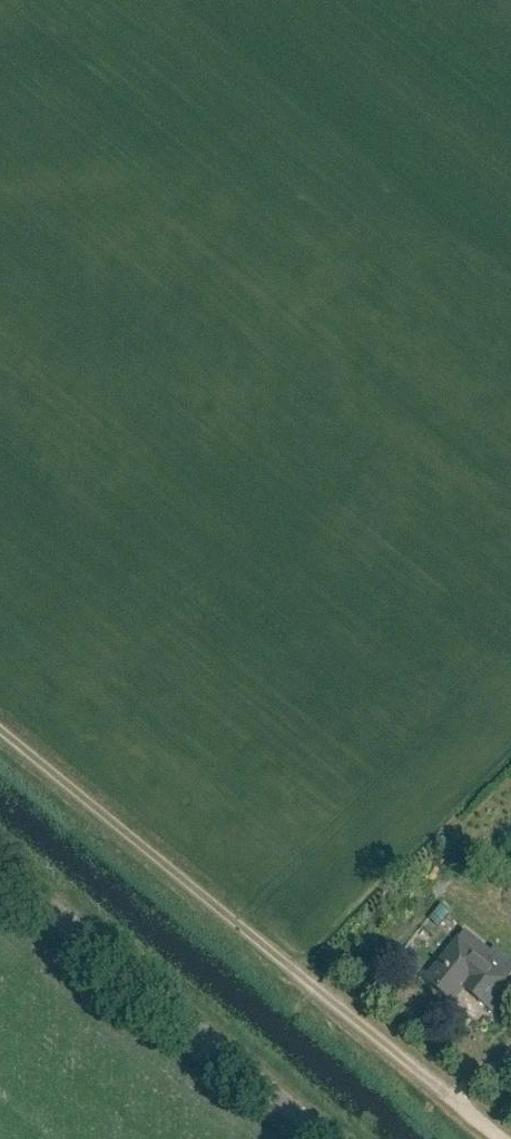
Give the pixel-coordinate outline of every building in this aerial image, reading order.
[(421,977),(452,1002),(464,988),(490,1010),(510,984),(510,982),(484,961),(491,952),(465,931),(449,951),(437,967),(439,968),(431,977),(425,972),(421,977)]
